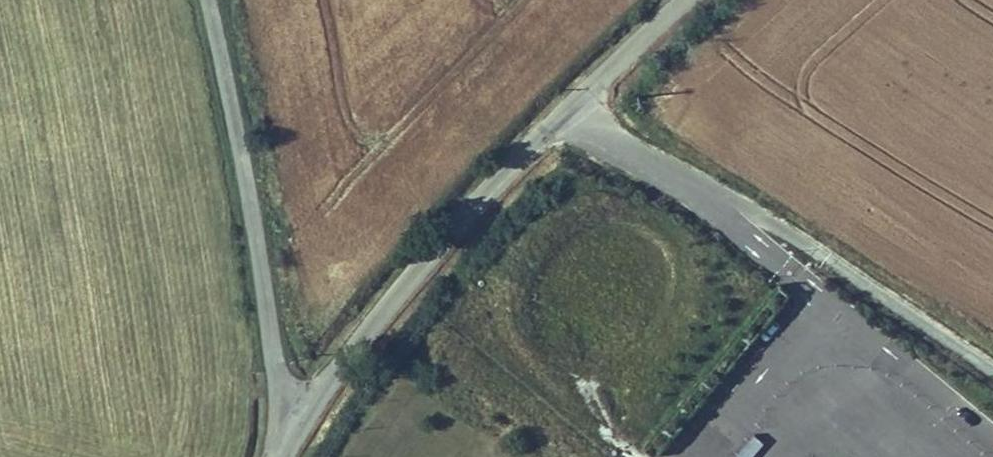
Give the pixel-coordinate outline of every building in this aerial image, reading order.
[(696,443),(679,456),(709,456),(696,443)]
